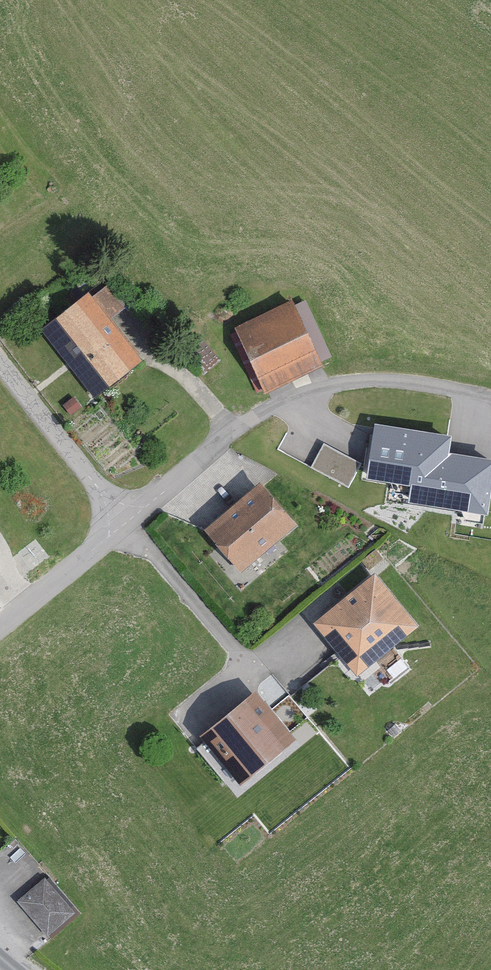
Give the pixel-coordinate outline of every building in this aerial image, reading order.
[(134,354),(89,301),(55,330),(100,383),(134,354)] [(311,366),(281,306),(227,332),(256,393),(311,366)] [(376,426),(368,479),(409,485),(407,504),(490,515),(490,509),(490,459),(448,453),(451,437),(376,426)] [(348,483),(361,459),(324,440),(312,464),(348,483)] [(213,529),(246,566),(294,525),(261,487),(213,529)] [(411,624),(371,577),(320,620),(359,667),(411,624)] [(288,740),(247,692),(193,737),(234,785),(288,740)] [(70,910),(41,879),(16,901),(45,933),(70,910)]
